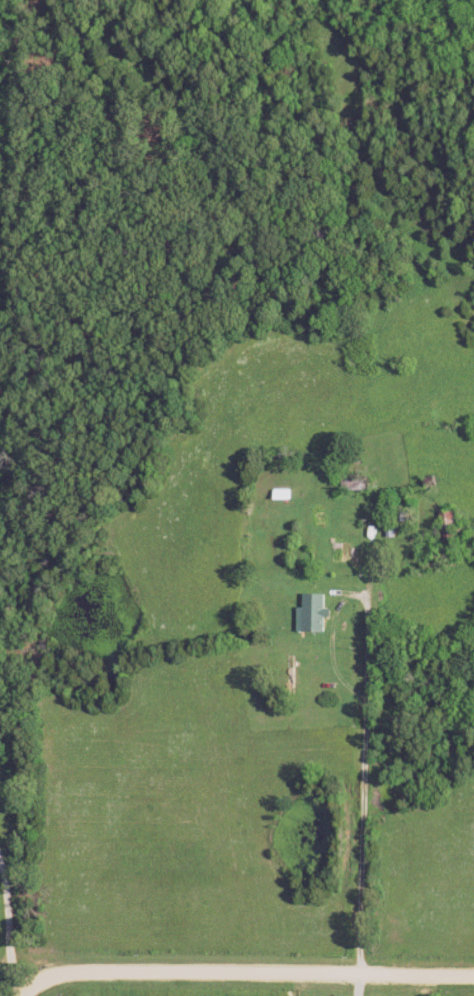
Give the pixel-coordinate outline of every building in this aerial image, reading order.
[(302,607),(302,631),(330,632),(330,617),(332,617),(332,594),(307,594),(307,607),(302,607)]
